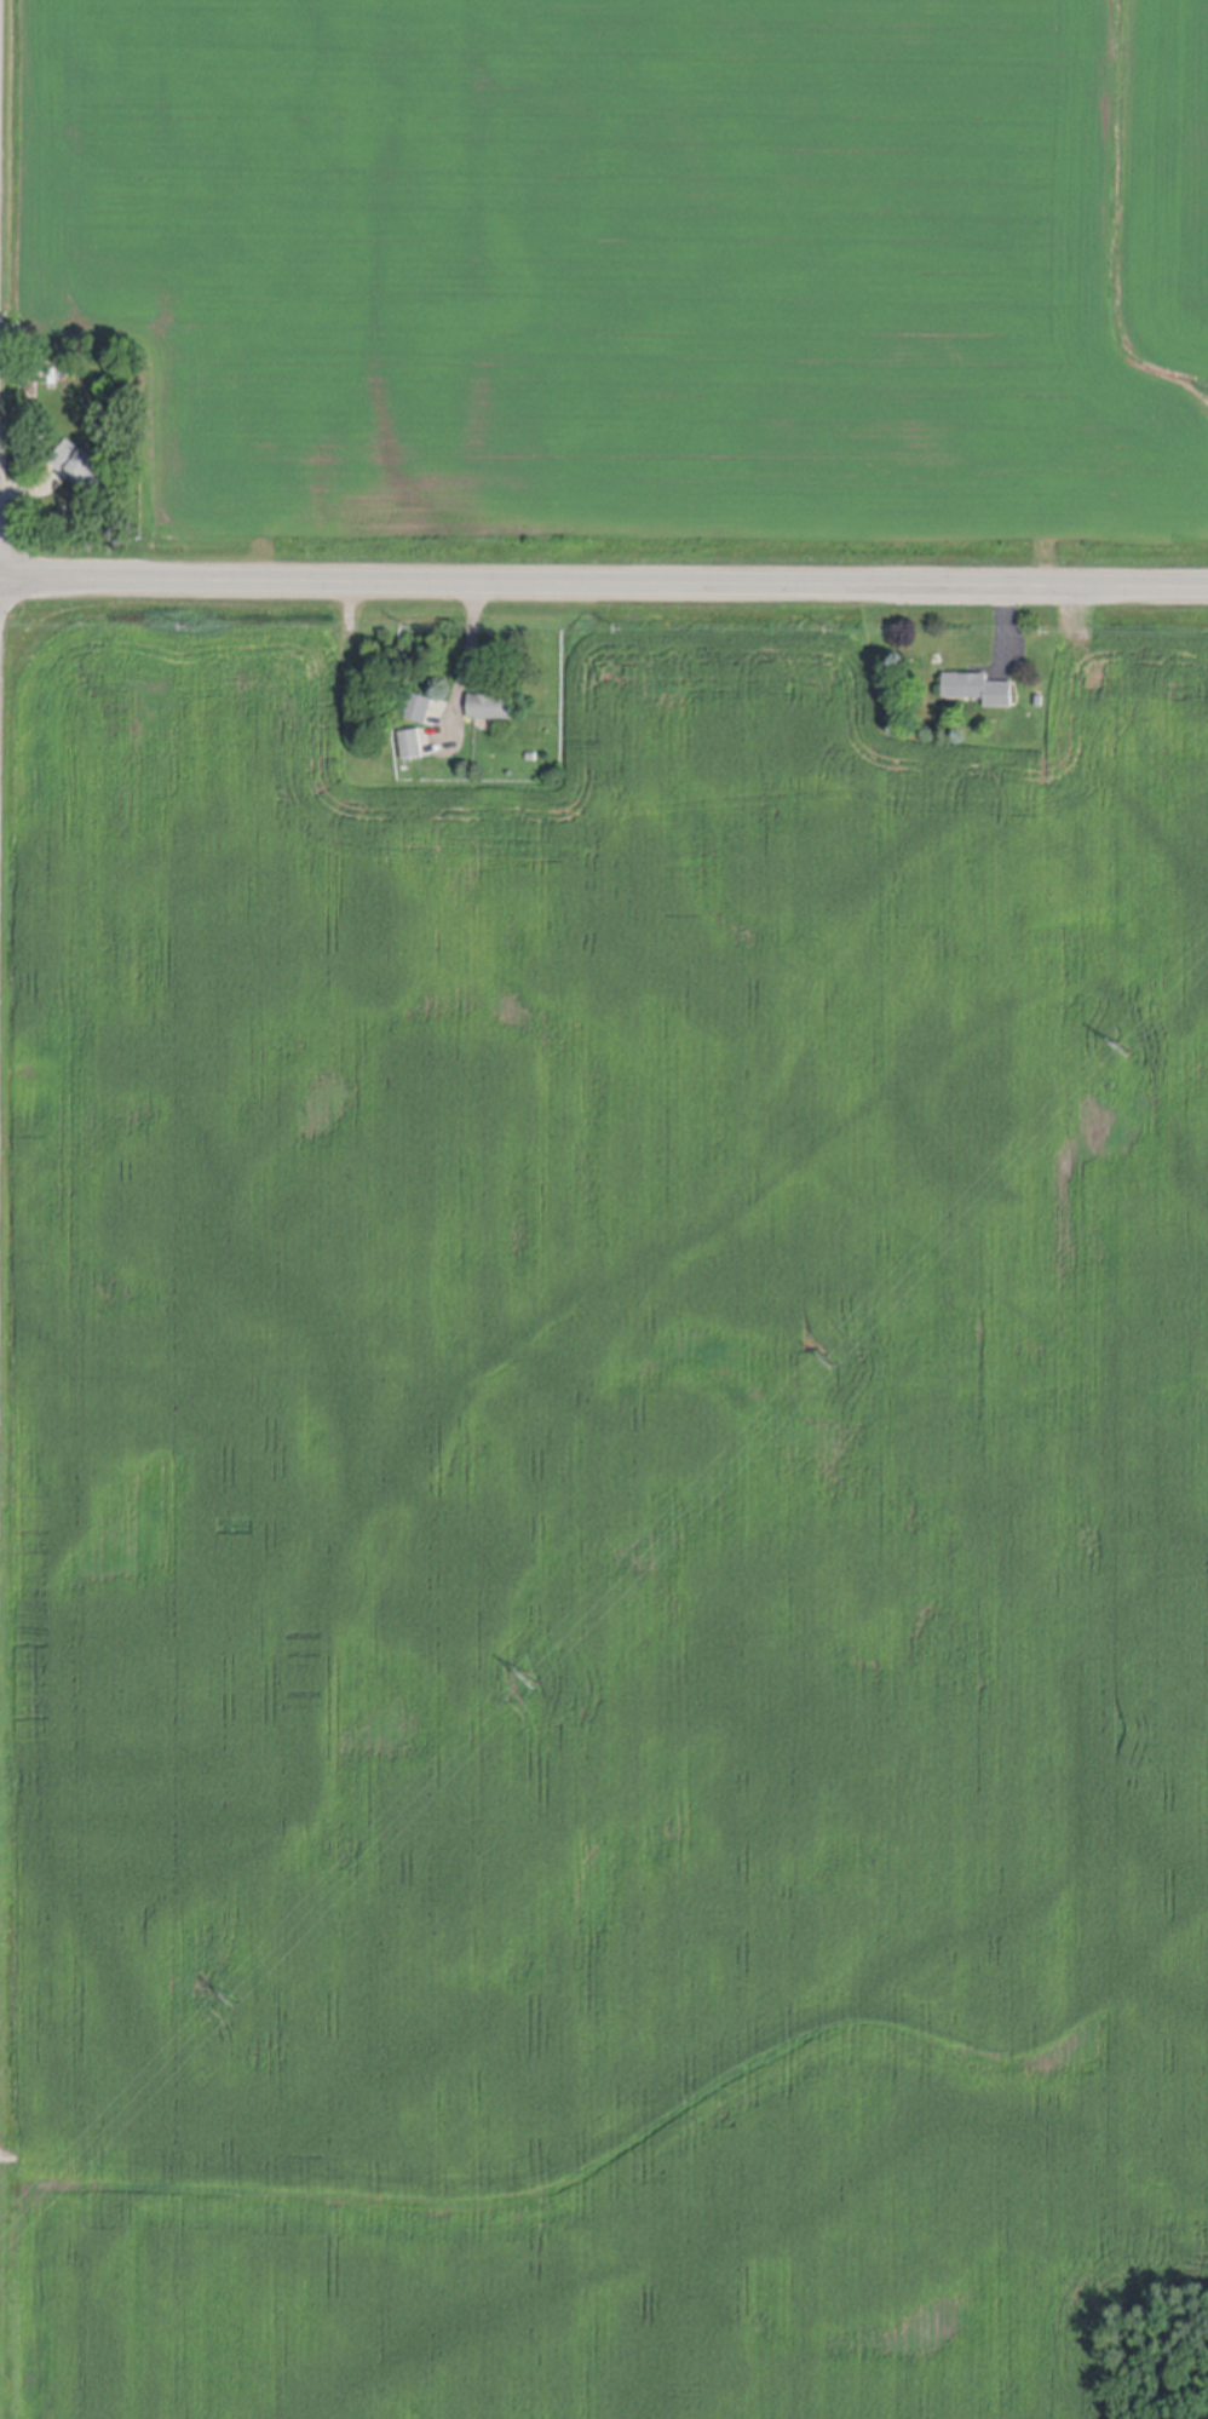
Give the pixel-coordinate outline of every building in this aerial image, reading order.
[(47,380),(47,364),(57,364),(58,380),(47,380)] [(36,368),(46,368),(46,380),(36,380),(36,368)] [(68,435),(81,444),(82,443),(114,465),(97,487),(84,477),(80,482),(50,459),(68,435)] [(944,668),(961,668),(961,670),(982,670),(982,668),(989,668),(989,678),(1014,678),(1014,702),(986,702),(986,693),(944,693),(944,668)] [(403,713),(410,688),(435,695),(427,720),(403,713)] [(470,690),(513,690),(513,714),(470,714),(470,690)] [(403,755),(399,728),(420,725),(424,753),(403,755)]
